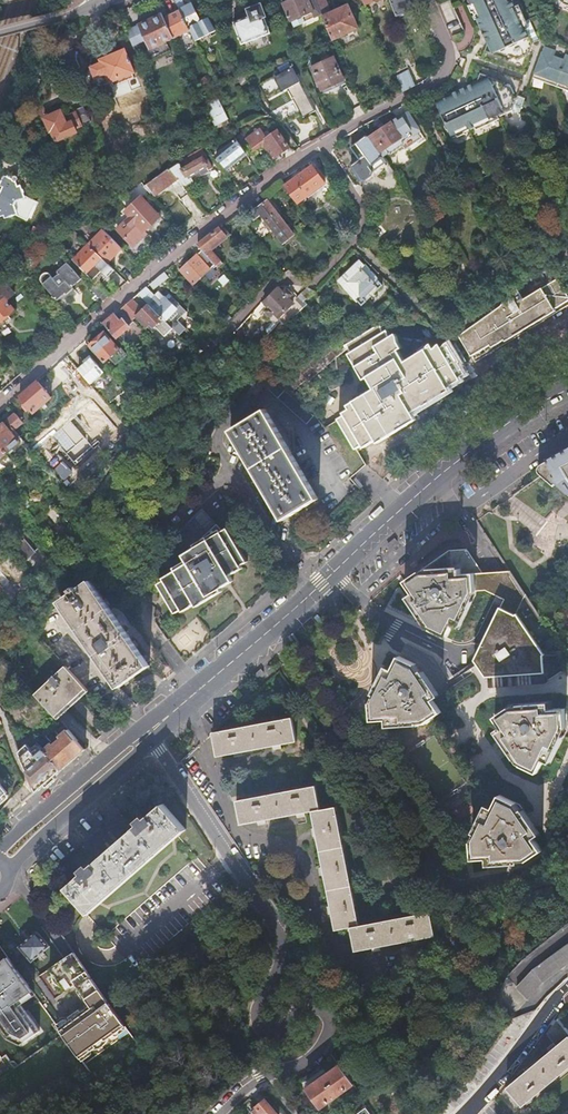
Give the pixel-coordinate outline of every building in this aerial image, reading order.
[(179,10),(179,11),(187,25),(199,19),(191,2),(185,5),(183,0),(174,0),(179,10)] [(282,4),(292,27),(295,33),(306,28),(303,23),(313,18),(316,24),(322,21),(321,20),(313,0),(290,0),(282,4)] [(331,42),(357,31),(347,9),(330,16),(324,0),(313,0),(321,20),(322,21),(331,42)] [(396,18),(414,11),(410,0),(389,0),(396,18)] [(486,40),(483,47),(506,58),(508,54),(513,57),(527,51),(530,42),(512,0),(469,0),(486,40)] [(251,17),(233,23),(240,44),(243,43),(265,36),(268,35),(262,19),(264,18),(260,8),(249,11),(251,17)] [(173,36),(173,38),(189,31),(187,25),(179,11),(164,18),(173,36)] [(164,17),(162,13),(137,24),(138,26),(133,28),(140,42),(145,40),(153,59),(178,47),(173,38),(173,36),(164,18),(164,17)] [(187,25),(189,31),(193,39),(215,29),(207,16),(199,19),(187,25)] [(313,18),(303,23),(306,28),(316,24),(313,18)] [(125,32),(131,46),(140,42),(133,28),(125,32)] [(268,45),(265,36),(243,43),(245,49),(254,46),(255,50),(268,45)] [(530,72),(567,87),(567,55),(562,53),(560,58),(552,55),(553,50),(542,45),(530,72)] [(99,66),(89,71),(98,90),(133,74),(123,51),(97,63),(99,66)] [(67,68),(61,55),(52,65),(60,76),(67,68)] [(316,65),(309,68),(319,92),(341,83),(332,62),(317,68),(316,65)] [(297,119),(310,113),(288,69),(255,84),(263,99),(283,90),(290,104),(272,112),(278,125),(295,116),(297,119)] [(474,78),(432,96),(448,133),(509,107),(513,97),(508,85),(501,82),(502,79),(478,70),(474,78)] [(195,81),(197,86),(206,81),(204,76),(195,81)] [(395,82),(398,88),(399,91),(412,84),(408,76),(395,82)] [(342,87),(341,83),(319,92),(320,96),(342,87)] [(216,99),(204,105),(214,128),(227,121),(216,99)] [(58,113),(41,122),(48,135),(49,135),(55,145),(75,136),(73,132),(88,125),(81,109),(73,112),(74,114),(61,120),(58,113)] [(397,121),(405,134),(415,128),(407,115),(397,121)] [(367,137),(379,153),(383,150),(386,153),(390,153),(400,147),(401,146),(402,143),(400,139),(401,138),(400,137),(391,122),(383,127),(381,124),(376,127),(379,130),(367,137)] [(402,143),(401,146),(402,149),(420,138),(415,128),(405,134),(400,137),(401,138),(400,139),(402,143)] [(253,151),(262,145),(272,159),(288,148),(276,132),(269,136),(266,132),(263,135),(259,130),(245,140),(253,151)] [(360,160),(350,166),(359,180),(364,179),(370,176),(371,172),(369,168),(380,161),(364,136),(354,143),(352,147),(360,160)] [(234,139),(213,156),(224,170),(245,153),(234,139)] [(193,155),(168,168),(179,179),(211,165),(202,150),(193,155)] [(312,168),(281,186),(294,205),(301,201),(302,197),(322,185),(312,168)] [(187,192),(167,169),(160,174),(142,186),(151,197),(168,185),(178,198),(187,192)] [(0,218),(2,221),(12,217),(21,222),(30,203),(19,197),(15,186),(12,186),(11,182),(1,177),(0,178),(0,218)] [(443,195),(438,187),(432,191),(431,195),(434,198),(437,199),(443,195)] [(121,252),(132,263),(149,247),(140,238),(144,234),(142,232),(158,217),(138,196),(122,212),(127,217),(114,229),(129,244),(121,252)] [(265,201),(255,209),(260,214),(284,242),(293,234),(265,201)] [(255,209),(250,203),(241,209),(252,221),(260,214),(255,209)] [(199,243),(196,245),(201,250),(214,265),(215,266),(221,262),(211,250),(225,238),(217,229),(199,243)] [(85,246),(100,259),(105,264),(119,250),(99,231),(85,246)] [(85,246),(70,262),(84,275),(90,282),(99,273),(105,278),(112,271),(105,264),(100,259),(85,246)] [(214,265),(201,250),(179,270),(192,284),(214,265)] [(358,262),(336,282),(359,307),(382,287),(358,262)] [(78,280),(63,264),(48,277),(46,275),(45,275),(43,274),(41,275),(39,276),(38,277),(37,279),(37,281),(37,283),(53,301),(61,299),(66,296),(72,291),(69,288),(78,280)] [(160,275),(148,285),(154,291),(166,281),(160,275)] [(562,290),(555,280),(526,297),(523,291),(519,291),(514,294),(503,307),(505,310),(465,335),(469,343),(466,345),(476,361),(567,305),(567,287),(562,290)] [(10,311),(4,303),(12,296),(2,285),(0,287),(0,320),(10,311)] [(276,287),(261,302),(268,308),(264,311),(269,316),(273,313),(278,318),(292,304),(287,299),(290,295),(285,290),(282,293),(276,287)] [(144,288),(137,294),(148,305),(164,321),(172,329),(178,336),(185,328),(177,320),(186,311),(165,290),(161,294),(159,292),(154,297),(145,288),(144,288)] [(313,293),(314,292),(306,289),(298,296),(304,302),(313,293)] [(130,300),(119,310),(131,322),(134,318),(145,328),(149,325),(153,328),(154,327),(164,337),(172,329),(164,321),(148,305),(142,311),(130,300)] [(186,311),(177,320),(185,328),(187,330),(195,321),(186,311)] [(110,317),(102,325),(115,338),(122,332),(128,326),(122,318),(119,321),(114,314),(110,317)] [(131,322),(128,326),(122,332),(128,337),(132,342),(142,332),(131,322)] [(149,325),(145,328),(159,341),(164,337),(154,327),(153,328),(149,325)] [(453,354),(448,345),(446,348),(443,345),(438,349),(436,347),(409,362),(403,354),(406,352),(401,337),(395,341),(389,332),(381,337),(377,331),(351,347),(353,353),(349,355),(357,367),(365,381),(367,379),(376,391),(348,407),(349,411),(344,414),(345,416),(339,420),(357,450),(363,445),(365,447),(377,441),(379,444),(403,430),(406,428),(403,425),(415,418),(413,414),(437,400),(461,379),(467,375),(453,354)] [(128,337),(122,332),(115,338),(121,343),(128,337)] [(103,333),(88,346),(102,362),(107,357),(114,365),(126,355),(119,347),(117,349),(103,333)] [(141,363),(153,375),(161,368),(148,356),(141,363)] [(83,364),(76,370),(92,388),(103,378),(97,372),(98,371),(96,368),(97,367),(88,357),(82,362),(83,364)] [(267,370),(241,386),(246,395),(263,385),(271,398),(307,426),(315,417),(278,386),(267,370)] [(462,382),(461,379),(437,400),(451,391),(450,389),(462,382)] [(36,381),(17,398),(31,414),(50,398),(42,389),(36,381)] [(262,411),(228,433),(282,520),(316,499),(262,411)] [(15,415),(6,422),(14,431),(23,424),(15,415)] [(6,422),(0,427),(0,448),(6,455),(19,443),(13,435),(15,433),(14,431),(6,422)] [(540,467),(539,468),(538,470),(537,472),(538,474),(539,476),(553,489),(553,488),(555,487),(566,496),(556,486),(567,480),(567,482),(567,452),(540,467)] [(566,496),(567,496),(567,482),(567,480),(556,486),(566,496)] [(201,512),(176,534),(188,547),(212,525),(201,512)] [(217,584),(240,570),(239,567),(245,562),(226,530),(220,533),(216,525),(188,551),(181,553),(182,554),(169,562),(172,568),(158,576),(161,579),(156,582),(171,608),(174,613),(180,610),(182,612),(206,598),(205,596),(217,588),(215,585),(217,584)] [(33,550),(21,538),(8,550),(20,562),(33,550)] [(378,719),(382,719),(385,719),(386,722),(386,723),(415,723),(429,716),(430,718),(433,716),(448,739),(453,736),(476,771),(472,774),(481,789),(491,794),(498,797),(491,809),(486,808),(468,839),(470,851),(471,859),(482,859),(483,865),(518,862),(542,845),(567,797),(567,665),(558,648),(537,650),(514,615),(523,595),(508,571),(482,570),(467,547),(447,550),(402,575),(405,580),(408,586),(403,590),(422,623),(439,633),(446,621),(452,624),(472,592),(472,589),(482,589),(500,598),(471,660),(463,665),(438,680),(429,686),(414,662),(396,653),(389,665),(382,663),(367,690),(372,693),(370,698),(371,716),(378,716),(378,719)] [(87,581),(57,601),(118,687),(148,666),(87,581)] [(64,668),(16,614),(0,637),(0,658),(34,696),(64,668)] [(194,618),(170,639),(187,658),(210,637),(194,618)] [(83,688),(64,668),(34,696),(53,716),(83,688)] [(372,693),(367,690),(364,696),(365,716),(371,716),(370,698),(372,693)] [(292,716),(212,732),(216,755),(297,740),(292,716)] [(82,749),(66,731),(58,736),(52,729),(38,741),(37,744),(39,746),(46,740),(50,744),(42,750),(59,770),(82,749)] [(36,789),(59,770),(42,750),(41,749),(34,755),(24,744),(16,751),(17,754),(36,789)] [(314,783),(235,796),(238,821),(309,810),(330,930),(346,927),(351,952),(430,939),(426,915),(354,926),(333,806),(318,808),(314,783)] [(9,796),(0,785),(0,803),(9,796)] [(498,797),(491,794),(486,808),(491,809),(498,797)] [(468,839),(486,808),(480,805),(465,839),(466,853),(470,851),(468,839)] [(80,876),(65,889),(84,912),(177,838),(184,832),(162,806),(146,819),(143,816),(135,824),(138,827),(88,869),(86,866),(78,873),(80,876)] [(222,894),(177,838),(84,912),(81,915),(130,972),(222,894)] [(551,913),(561,925),(567,920),(567,900),(551,913)] [(36,932),(19,948),(32,963),(50,948),(36,932)] [(322,943),(312,950),(319,961),(329,954),(322,943)] [(529,973),(515,990),(527,1000),(542,984),(567,965),(567,945),(529,973)] [(119,1037),(128,1031),(75,953),(49,970),(53,975),(55,978),(57,976),(62,983),(60,985),(62,989),(65,993),(76,986),(90,1007),(79,1015),(90,1032),(100,1046),(107,1041),(109,1044),(110,1043),(119,1037)] [(0,960),(0,1033),(5,1041),(22,1046),(41,1033),(21,1006),(35,994),(4,957),(0,960)] [(62,989),(60,985),(62,983),(57,976),(55,978),(53,975),(52,975),(53,980),(54,982),(55,984),(58,987),(59,988),(62,989)] [(94,1051),(100,1046),(90,1032),(79,1015),(72,1019),(94,1051)] [(57,1030),(61,1035),(81,1063),(95,1054),(96,1053),(94,1051),(72,1019),(70,1021),(57,1030)] [(55,1027),(57,1030),(70,1021),(69,1021),(69,1020),(68,1020),(67,1020),(66,1020),(65,1020),(55,1027)] [(128,1031),(119,1037),(123,1042),(132,1036),(128,1031)] [(505,1089),(521,1108),(567,1068),(567,1039),(567,1038),(505,1089)] [(107,1048),(110,1043),(109,1044),(107,1041),(100,1046),(94,1051),(96,1053),(95,1054),(100,1053),(104,1051),(107,1048)] [(351,1085),(338,1066),(305,1089),(318,1108),(351,1085)] [(251,1113),(276,1113),(264,1100),(256,1107),(257,1109),(251,1113)]
